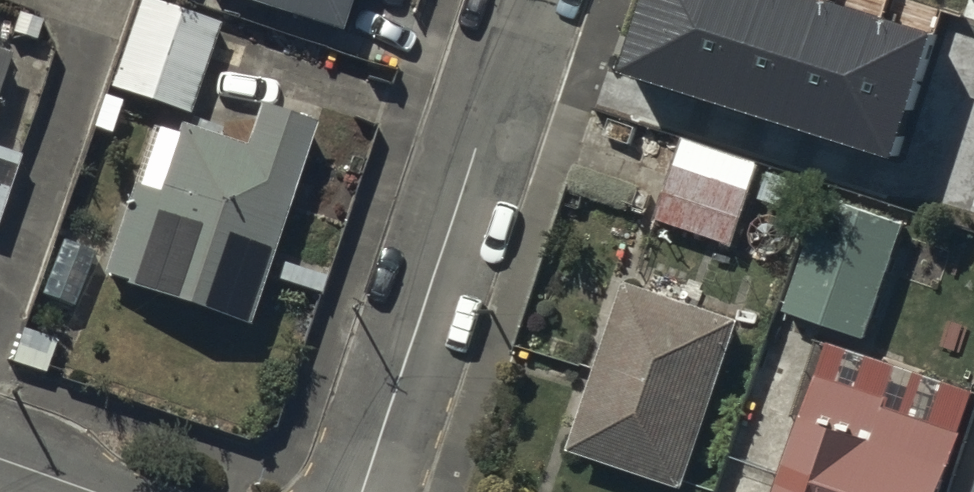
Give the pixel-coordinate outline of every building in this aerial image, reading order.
[(200,3),(340,48),(355,0),(201,0),(200,3)] [(824,0),(644,0),(621,70),(895,157),(934,35),(824,0)] [(219,30),(141,1),(106,95),(185,124),(219,30)] [(11,66),(0,62),(0,97),(11,66)] [(176,153),(151,144),(102,283),(241,332),(309,139),(261,122),(246,163),(181,140),(176,153)] [(757,174),(684,149),(658,227),(733,251),(757,174)] [(23,161),(0,153),(0,227),(23,161)] [(903,230),(829,203),(788,321),(862,347),(903,230)] [(628,295),(573,459),(667,491),(681,491),(737,333),(693,318),(701,295),(697,294),(700,284),(689,280),(686,287),(654,276),(645,302),(628,295)] [(828,353),(783,491),(945,491),(973,403),(828,353)]
